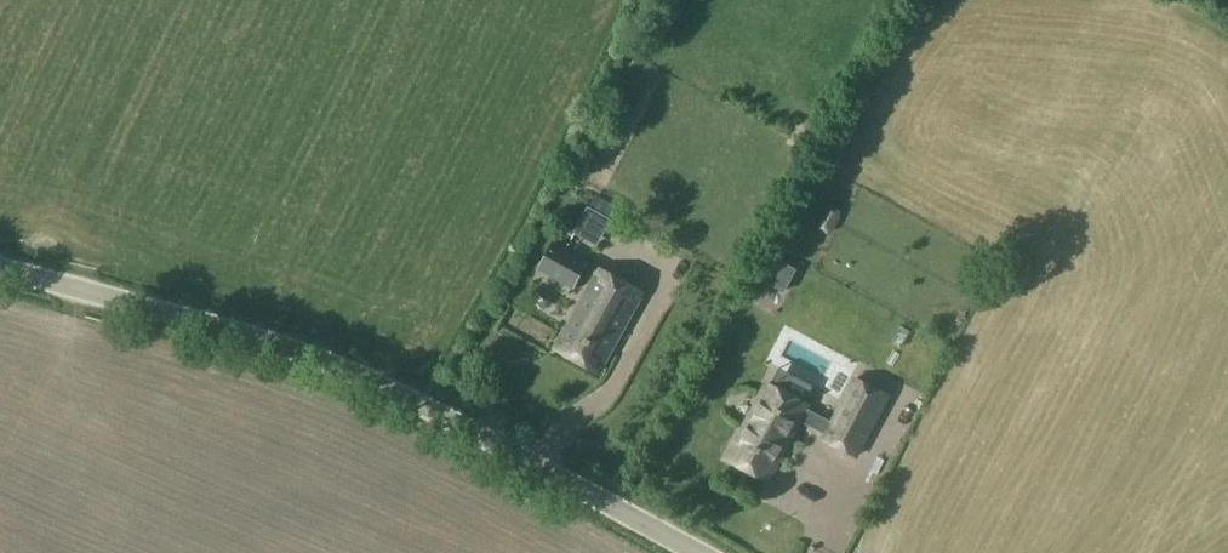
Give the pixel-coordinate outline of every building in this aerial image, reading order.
[(577,276),(588,257),(555,238),(545,256),(577,276)] [(797,272),(767,255),(755,277),(785,294),(797,272)] [(615,335),(617,336),(643,289),(600,266),(557,345),(600,368),(612,347),(609,345),(615,335)] [(539,338),(545,319),(499,305),(494,324),(539,338)] [(858,451),(889,392),(856,374),(833,418),(827,431),(825,434),(858,451)] [(768,379),(729,454),(770,476),(801,417),(827,431),(833,418),(808,404),(809,401),(768,379)]
